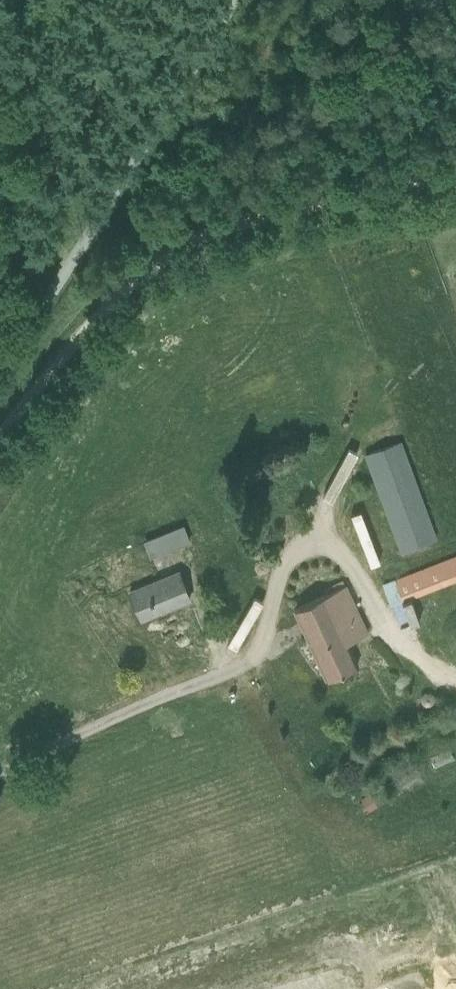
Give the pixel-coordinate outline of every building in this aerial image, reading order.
[(399,552),(437,538),(401,440),(363,454),(399,552)] [(183,525),(163,532),(170,549),(189,541),(183,525)] [(455,579),(455,556),(382,584),(390,604),(455,579)] [(189,600),(182,581),(178,572),(129,591),(141,619),(189,600)] [(346,643),(368,632),(345,585),(293,609),(326,679),(357,665),(346,643)]
